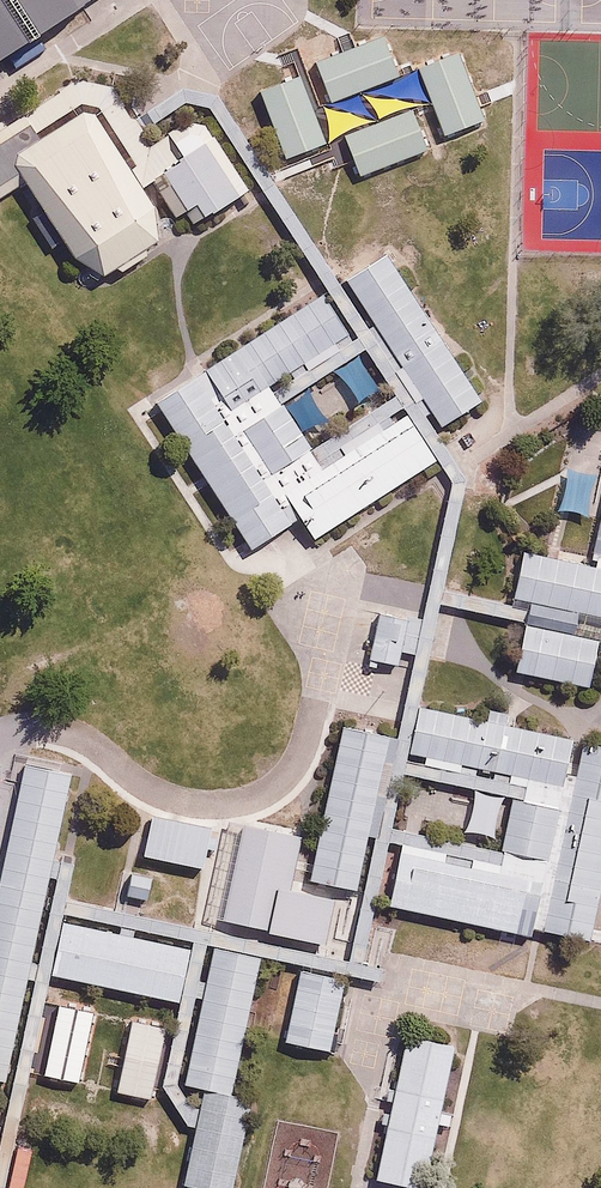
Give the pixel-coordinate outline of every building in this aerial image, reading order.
[(92,0),(0,0),(0,59),(92,0)] [(155,236),(77,115),(5,161),(82,282),(155,236)] [(235,194),(193,129),(151,155),(165,177),(141,192),(162,224),(173,218),(180,229),(235,194)] [(469,407),(374,259),(332,286),(427,434),(469,407)] [(318,297),(194,377),(222,419),(345,340),(318,297)] [(358,354),(338,367),(357,396),(377,383),(358,354)] [(356,400),(332,370),(307,390),(331,420),(356,400)] [(289,523),(194,377),(142,410),(237,556),(289,523)] [(297,456),(267,410),(232,432),(262,478),(297,456)] [(395,424),(279,498),(309,545),(425,471),(395,424)] [(578,560),(600,565),(600,464),(578,560)] [(512,559),(500,607),(600,631),(600,581),(512,559)] [(428,611),(379,598),(364,654),(399,663),(403,650),(417,653),(428,611)] [(588,648),(519,632),(508,675),(577,691),(588,648)] [(566,756),(408,717),(398,757),(557,795),(566,756)] [(382,746),(333,735),(297,884),(346,896),(382,746)] [(572,755),(529,933),(581,945),(600,863),(600,762),(572,755)] [(11,775),(0,829),(0,1063),(58,785),(11,775)] [(503,793),(474,786),(464,826),(494,833),(503,793)] [(552,821),(502,809),(491,853),(541,865),(552,821)] [(199,838),(140,823),(131,857),(191,872),(199,838)] [(528,892),(388,858),(376,906),(516,940),(528,892)] [(179,961),(54,931),(42,979),(167,1009),(179,961)] [(252,964),(202,952),(170,1085),(220,1096),(252,964)] [(339,987),(291,975),(275,1045),(322,1056),(339,987)] [(393,1042),(359,1183),(380,1187),(414,1187),(446,1055),(393,1042)] [(189,1095),(167,1187),(222,1187),(241,1107),(189,1095)]
